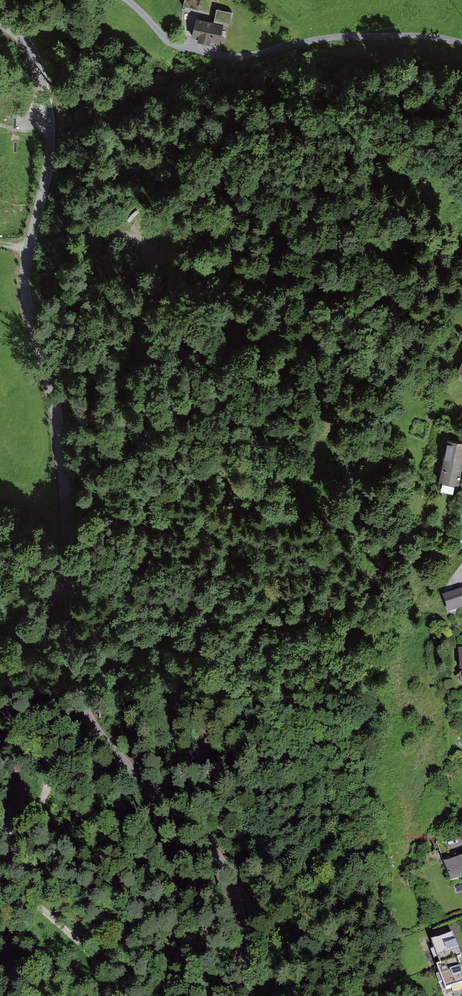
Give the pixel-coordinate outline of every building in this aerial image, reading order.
[(201,11),(203,0),(181,0),(180,3),(184,4),(183,7),(201,11)] [(228,27),(231,13),(216,10),(214,21),(196,17),(192,36),(199,38),(199,41),(211,44),(211,41),(222,43),(226,27),(228,27)] [(443,440),(436,483),(461,487),(461,482),(461,443),(443,440)] [(440,597),(446,615),(461,610),(458,602),(461,600),(461,592),(461,590),(440,597)] [(441,865),(449,884),(461,879),(461,856),(441,865)] [(428,944),(437,968),(434,969),(443,992),(461,984),(461,981),(454,962),(459,960),(449,935),(428,944)]
